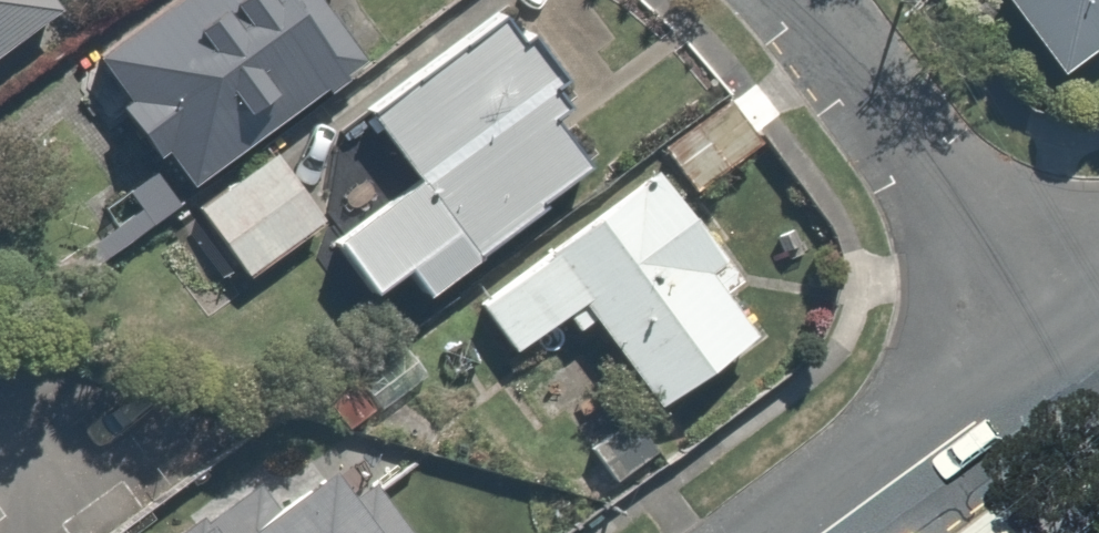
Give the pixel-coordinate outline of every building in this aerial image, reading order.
[(83,27),(64,0),(0,0),(0,88),(83,27)] [(108,61),(253,274),(333,219),(277,138),(376,70),(328,0),(198,0),(108,61)] [(1098,104),(1098,0),(1011,0),(1098,104)] [(634,180),(525,22),(382,120),(429,187),(357,237),(392,289),(423,268),(449,307),(634,180)] [(793,340),(680,181),(488,317),(524,367),(591,320),(668,429),(793,340)] [(360,465),(289,516),(269,487),(204,532),(409,532),(360,465)] [(1033,532),(1051,532),(1038,525),(1033,532)]
